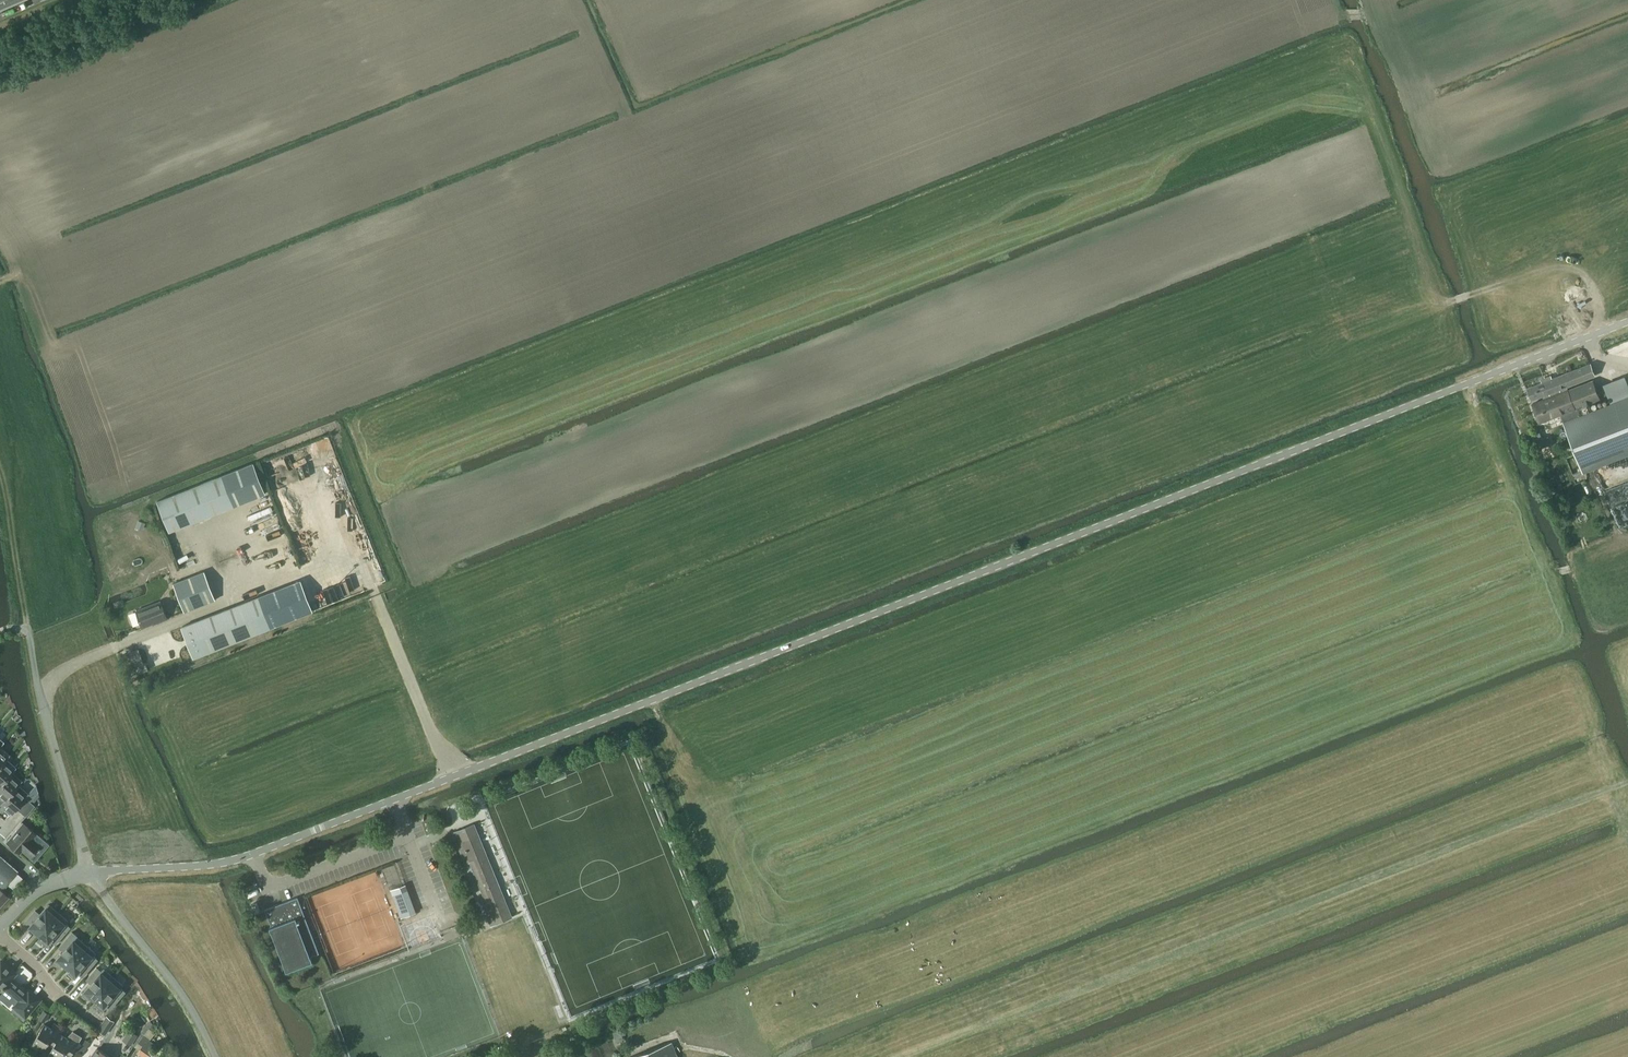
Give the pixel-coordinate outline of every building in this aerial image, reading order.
[(1589,414),(1585,405),(1599,399),(1591,381),(1578,386),(1576,382),(1593,375),(1589,365),(1528,389),(1532,399),(1545,394),(1546,398),(1534,403),(1541,422),(1562,414),(1565,423),(1583,470),(1627,453),(1627,399),(1589,414)] [(221,475),(158,501),(170,531),(233,506),(265,493),(253,463),(221,475)] [(1554,477),(1545,480),(1548,488),(1557,484),(1554,477)] [(204,571),(174,583),(185,612),(215,600),(204,571)] [(258,596),(182,626),(194,657),(270,627),(258,596)] [(140,619),(143,627),(158,621),(158,622),(168,618),(161,601),(137,610),(137,612),(136,614),(138,618),(140,619)] [(144,663),(138,649),(128,652),(136,674),(148,669),(146,662),(144,663)] [(6,759),(10,754),(0,746),(0,765),(6,759)] [(12,772),(16,767),(6,759),(0,765),(0,785),(12,772)] [(1,804),(18,785),(22,780),(12,772),(0,785),(0,795),(0,805),(1,804)] [(16,808),(20,812),(30,801),(25,797),(28,793),(18,785),(1,804),(6,808),(4,810),(10,815),(16,808)] [(30,801),(20,812),(25,816),(35,806),(30,801)] [(36,833),(23,822),(6,842),(19,853),(21,851),(29,857),(40,844),(32,838),(36,833)] [(453,832),(466,863),(470,861),(492,915),(488,916),(491,924),(511,916),(474,824),(453,832)] [(6,882),(16,872),(17,870),(0,855),(0,885),(2,887),(6,882)] [(16,872),(6,882),(13,888),(22,878),(16,872)] [(416,912),(408,889),(397,893),(404,910),(407,909),(409,915),(416,912)] [(265,909),(271,926),(270,927),(271,931),(272,931),(285,966),(287,971),(313,961),(311,956),(319,953),(298,897),(265,909)] [(25,923),(26,924),(35,932),(36,931),(40,934),(58,912),(49,904),(40,915),(35,910),(34,912),(33,913),(29,917),(28,918),(29,918),(25,923)] [(43,939),(48,943),(51,940),(56,944),(70,927),(65,923),(68,920),(58,912),(40,934),(44,937),(43,939)] [(59,947),(64,951),(55,962),(61,967),(64,963),(67,966),(86,945),(77,937),(78,936),(72,932),(59,947)] [(78,972),(83,976),(98,959),(93,955),(95,953),(86,945),(67,966),(71,970),(70,971),(76,975),(78,972)] [(2,962),(0,963),(0,990),(3,987),(5,988),(20,1001),(15,1006),(26,1015),(40,999),(29,990),(28,991),(12,977),(15,973),(2,962)] [(88,999),(91,996),(95,998),(113,977),(104,969),(102,971),(97,967),(87,979),(92,983),(83,994),(88,999)] [(103,1008),(106,1004),(111,1008),(125,992),(120,987),(123,985),(113,977),(95,998),(99,1002),(98,1003),(103,1008)] [(44,1010),(39,1017),(45,1021),(50,1014),(44,1010)] [(98,1029),(105,1034),(114,1021),(107,1016),(98,1029)] [(132,1045),(135,1048),(139,1043),(143,1046),(138,1052),(145,1056),(149,1056),(152,1051),(151,1050),(155,1044),(150,1040),(155,1032),(150,1028),(153,1024),(150,1021),(132,1045)] [(50,1039),(55,1043),(64,1029),(54,1024),(51,1028),(45,1024),(33,1043),(43,1050),(50,1039)] [(55,1043),(49,1053),(55,1056),(61,1056),(66,1049),(72,1053),(82,1037),(65,1027),(64,1029),(55,1043)] [(620,1030),(614,1032),(617,1041),(624,1039),(620,1030)] [(83,1044),(78,1047),(81,1052),(86,1048),(90,1042),(86,1039),(83,1044)] [(635,1056),(677,1056),(672,1043),(635,1056)] [(98,1048),(91,1056),(111,1056),(98,1048)]
